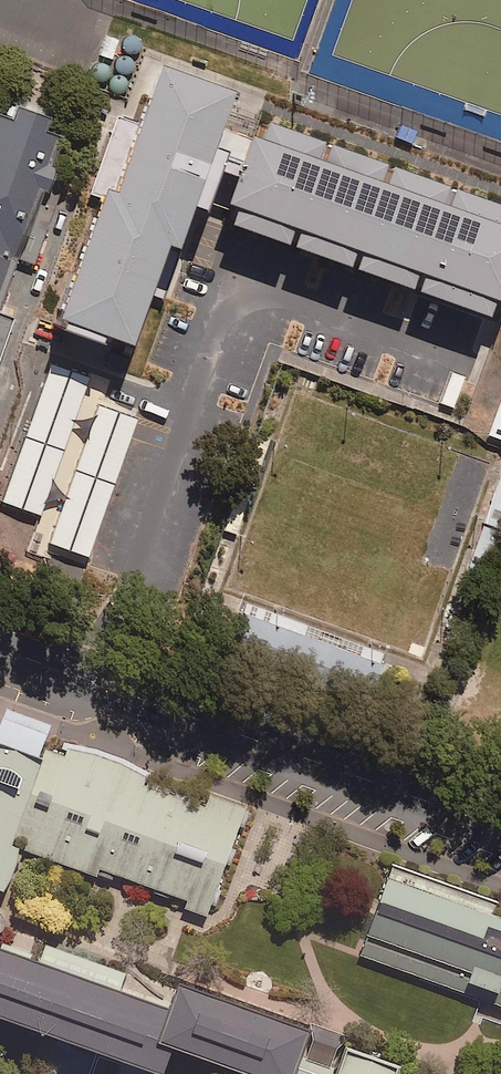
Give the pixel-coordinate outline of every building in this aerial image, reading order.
[(119,40),(106,35),(99,55),(113,59),(119,40)] [(129,54),(133,54),(136,54),(138,52),(141,50),(142,47),(142,44),(141,41),(139,38),(137,36),(134,35),(130,35),(127,36),(125,38),(123,41),(123,44),(123,48),(124,50),(127,53),(129,54)] [(119,58),(117,61),(116,64),(115,67),(116,70),(118,72),(121,74),(124,75),(127,75),(130,74),(132,72),(134,69),(134,66),(134,63),(133,60),(131,58),(128,56),(125,56),(122,57),(119,58)] [(60,319),(68,322),(65,328),(64,331),(106,346),(110,336),(115,338),(135,345),(153,294),(165,298),(196,206),(208,210),(223,170),(241,176),(231,203),(241,207),(235,224),(290,244),(297,227),(302,229),(296,247),(353,268),(360,251),(364,252),(357,270),(415,290),(422,273),(426,274),(420,292),(492,317),(498,299),(500,300),(500,206),(458,190),(452,207),(444,204),(450,188),(396,168),(390,185),(382,182),(388,165),(334,146),(328,163),(320,160),(327,142),(271,123),(265,140),(255,136),(264,112),(235,102),(239,90),(163,63),(142,123),(117,114),(88,195),(103,200),(60,319)] [(111,76),(111,73),(111,69),(109,66),(107,64),(104,63),(101,63),(98,63),(96,65),(94,67),(93,70),(93,73),(93,76),(95,78),(97,80),(100,81),(103,81),(106,80),(109,78),(111,76)] [(123,93),(125,91),(127,89),(128,85),(128,82),(127,79),(125,77),(122,76),(119,75),(116,75),(114,77),(111,79),(110,81),(110,84),(110,87),(111,90),(114,92),(116,93),(120,94),(123,93)] [(19,258),(35,264),(55,208),(41,204),(49,180),(65,137),(48,131),(53,118),(18,105),(13,118),(0,113),(0,313),(19,258)] [(15,318),(0,313),(0,362),(15,318)] [(129,359),(110,353),(105,365),(124,372),(129,359)] [(2,502),(41,516),(90,378),(51,364),(12,475),(2,502)] [(490,432),(489,435),(500,439),(500,402),(490,432)] [(98,405),(48,543),(88,557),(138,419),(98,405)] [(484,523),(500,529),(500,475),(484,523)] [(484,523),(454,611),(473,617),(500,536),(500,529),(484,523)] [(10,574),(16,555),(0,549),(0,571),(10,574)] [(16,586),(12,597),(29,603),(33,592),(16,586)] [(383,662),(386,653),(245,602),(228,648),(369,699),(375,682),(383,662)] [(4,894),(12,881),(17,865),(20,849),(207,918),(247,809),(210,795),(205,808),(149,784),(153,773),(126,759),(96,749),(63,743),(60,753),(43,749),(52,725),(6,709),(0,726),(0,893),(4,894)] [(389,862),(356,953),(362,956),(480,998),(500,1005),(500,914),(493,912),(497,900),(389,862)] [(145,1073),(167,1073),(174,1053),(233,1073),(299,1073),(300,1072),(313,1035),(180,989),(170,1014),(40,966),(0,951),(0,1022),(145,1073)] [(349,1055),(342,1073),(403,1073),(349,1055)]
